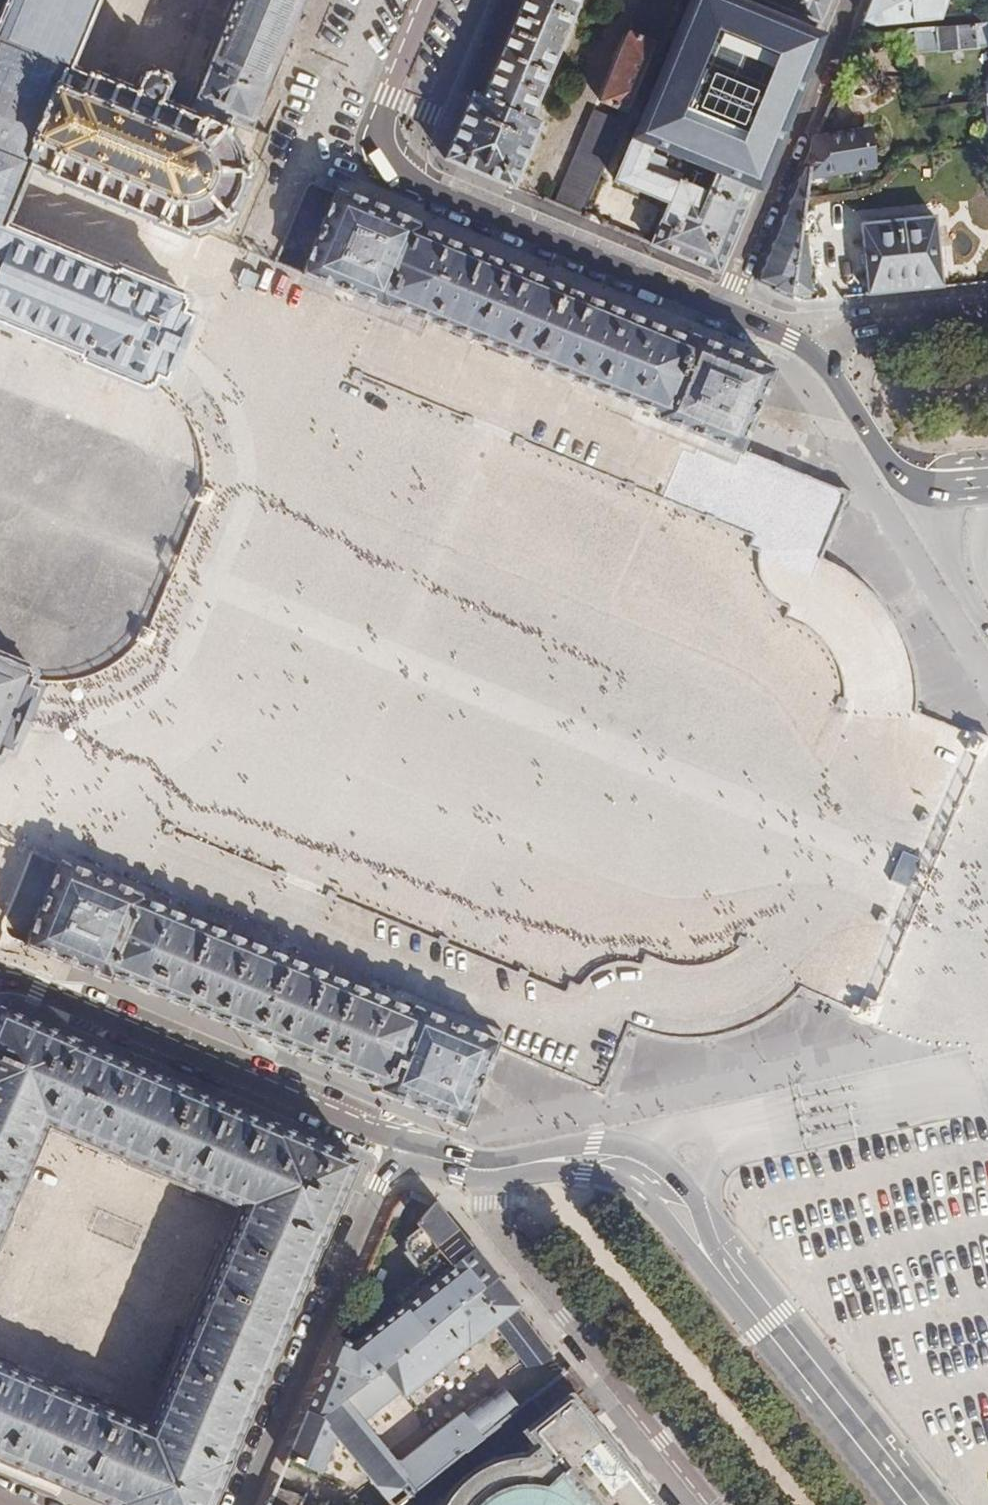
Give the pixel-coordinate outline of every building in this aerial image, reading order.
[(12,235),(25,197),(34,174),(75,73),(71,72),(101,0),(2,0),(0,5),(0,333),(88,372),(86,378),(139,400),(143,390),(158,397),(162,385),(171,387),(177,374),(198,321),(191,316),(194,306),(178,301),(181,291),(120,267),(115,278),(24,240),(12,235)] [(182,120),(233,138),(238,140),(244,129),(257,133),(313,0),(231,0),(182,120)] [(482,98),(473,95),(462,120),(446,159),(513,187),(540,123),(530,118),(579,0),(523,0),(482,98)] [(473,95),(482,98),(523,0),(512,0),(473,95)] [(599,101),(607,104),(606,109),(611,112),(613,107),(624,112),(670,0),(639,0),(599,101)] [(816,32),(737,0),(689,0),(614,180),(668,203),(651,244),(719,272),(747,208),(745,208),(754,187),(759,189),(822,35),(816,32)] [(820,21),(829,0),(770,0),(820,21)] [(864,19),(879,25),(943,18),(950,0),(872,0),(864,19)] [(943,18),(980,14),(982,6),(966,0),(950,0),(943,18)] [(933,28),(936,50),(987,45),(987,22),(933,28)] [(238,140),(233,138),(182,120),(168,113),(179,81),(149,68),(138,96),(75,73),(34,174),(182,237),(206,237),(223,233),(239,223),(251,207),(257,178),(254,165),(247,152),(238,140)] [(554,204),(582,215),(620,121),(594,109),(554,204)] [(862,133),(814,140),(812,145),(807,174),(866,165),(862,133)] [(770,290),(787,296),(797,236),(807,174),(812,145),(777,232),(756,282),(770,287),(770,290)] [(418,226),(421,219),(335,188),(299,278),(383,312),(386,304),(635,405),(628,421),(737,468),(746,448),(783,359),(672,318),(669,327),(418,226)] [(868,296),(941,288),(934,217),(861,226),(868,296)] [(797,236),(787,296),(807,295),(801,235),(797,236)] [(361,375),(353,371),(351,378),(359,381),(361,376),(361,375)] [(473,420),(465,417),(465,418),(465,419),(463,424),(471,427),(473,420)] [(524,442),(516,438),(514,445),(522,448),(524,443),(524,442)] [(634,486),(626,483),(626,484),(625,485),(623,490),(631,493),(634,488),(634,487),(634,486)] [(714,520),(706,516),(706,517),(705,518),(703,523),(711,526),(714,521),(714,520)] [(4,765),(11,749),(20,752),(34,721),(44,699),(34,696),(39,683),(28,681),(31,672),(0,660),(0,763),(4,765)] [(839,699),(836,707),(844,711),(848,702),(846,702),(845,701),(839,699)] [(972,731),(966,748),(981,754),(987,737),(972,731)] [(166,821),(163,828),(172,831),(173,828),(175,824),(166,821)] [(363,1089),(463,1130),(496,1050),(499,1043),(396,1002),(394,1009),(272,959),(148,908),(150,902),(65,867),(61,876),(30,950),(115,985),(118,979),(366,1080),(363,1089)] [(277,871),(275,875),(284,878),(287,871),(278,868),(277,871)] [(328,888),(326,894),(334,898),(336,895),(336,894),(337,891),(328,888)] [(438,937),(437,940),(445,944),(447,941),(447,940),(448,937),(439,934),(438,936),(438,937)] [(740,934),(737,943),(740,944),(741,944),(745,946),(749,938),(740,934)] [(519,970),(517,974),(526,977),(527,974),(529,971),(520,967),(519,970)] [(863,994),(854,1015),(868,1021),(877,1000),(863,994)] [(159,1076),(158,1078),(84,1047),(85,1044),(1,1008),(0,1010),(0,1236),(46,1129),(236,1209),(143,1425),(0,1364),(0,1462),(31,1476),(33,1474),(106,1504),(212,1504),(230,1464),(228,1462),(266,1371),(269,1372),(283,1337),(280,1336),(318,1245),(320,1246),(356,1159),(274,1124),(273,1127),(195,1094),(195,1091),(159,1076)] [(337,1338),(306,1412),(322,1418),(495,1277),(434,1201),(417,1224),(421,1229),(407,1239),(405,1253),(425,1277),(395,1300),(402,1307),(354,1346),(337,1338)] [(374,1483),(386,1498),(388,1500),(401,1490),(408,1498),(524,1405),(513,1390),(500,1394),(467,1419),(463,1413),(397,1465),(388,1454),(360,1419),(398,1390),(403,1397),(404,1399),(479,1341),(485,1347),(496,1338),(490,1331),(496,1325),(513,1347),(505,1354),(518,1370),(526,1364),(529,1368),(541,1366),(556,1353),(495,1277),(322,1418),(366,1472),(374,1483)] [(578,1381),(568,1368),(531,1398),(546,1418),(583,1387),(578,1381)] [(656,1504),(640,1484),(623,1464),(609,1446),(595,1428),(590,1423),(602,1412),(583,1387),(546,1418),(527,1433),(539,1448),(531,1456),(518,1456),(503,1458),(487,1463),(481,1466),(467,1475),(461,1480),(450,1491),(441,1503),(441,1504),(656,1504)] [(336,1435),(322,1418),(306,1412),(288,1458),(322,1470),(336,1435)] [(303,1494),(277,1484),(268,1504),(298,1504),(303,1494)]
